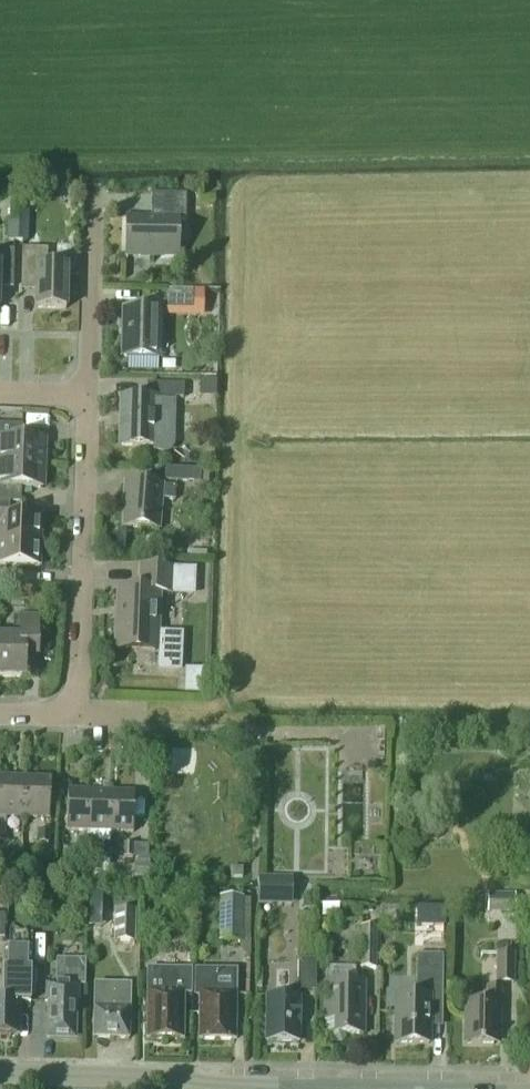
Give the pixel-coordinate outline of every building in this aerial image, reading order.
[(186,195),(151,194),(150,220),(126,219),(125,255),(177,256),(178,221),(185,221),(186,195)] [(10,212),(9,242),(29,242),(30,212),(10,212)] [(47,249),(22,248),(21,282),(36,283),(36,308),(65,309),(66,267),(47,267),(47,249)] [(0,250),(0,283),(12,284),(13,251),(0,250)] [(193,296),(163,295),(163,309),(193,310),(193,296)] [(159,309),(124,308),(123,357),(157,358),(159,309)] [(183,384),(146,383),(146,397),(122,396),(120,446),(153,447),(153,452),(169,453),(175,444),(176,398),(183,398),(183,384)] [(43,464),(44,439),(21,438),(22,425),(0,424),(0,462),(43,464)] [(43,464),(0,462),(0,502),(9,502),(13,503),(14,487),(42,488),(43,464)] [(211,469),(166,466),(165,478),(211,481),(211,469)] [(175,486),(125,482),(123,506),(124,506),(123,527),(159,530),(161,499),(174,500),(175,486)] [(40,542),(41,517),(9,516),(9,502),(0,502),(0,540),(40,542)] [(0,540),(0,565),(39,566),(40,542),(0,540)] [(208,559),(209,552),(188,551),(188,558),(208,559)] [(196,570),(171,569),(140,567),(139,590),(136,590),(132,590),(119,589),(117,649),(154,651),(160,651),(159,669),(179,670),(180,635),(155,634),(155,630),(157,595),(157,592),(160,592),(170,592),(195,593),(196,570)] [(0,638),(0,677),(24,678),(25,650),(37,650),(38,617),(13,616),(13,638),(0,638)] [(202,693),(203,668),(186,668),(185,693),(202,693)] [(23,817),(24,778),(0,777),(0,817),(23,817)] [(24,778),(23,817),(49,818),(50,779),(24,778)] [(88,831),(89,791),(67,790),(66,830),(88,831)] [(89,791),(88,831),(110,832),(112,792),(89,791)] [(134,792),(112,792),(110,832),(133,832),(134,792)] [(48,829),(39,829),(39,843),(48,844),(48,829)] [(133,858),(134,843),(124,843),(124,857),(133,858)] [(111,880),(111,860),(96,860),(95,880),(111,880)] [(245,877),(245,866),(232,866),(232,877),(245,877)] [(291,903),(292,875),(258,875),(258,903),(291,903)] [(516,911),(515,891),(487,892),(488,912),(516,911)] [(243,941),(243,899),(220,899),(220,941),(243,941)] [(136,941),(136,907),(115,907),(115,941),(136,941)] [(435,922),(425,932),(436,943),(446,933),(435,922)] [(378,925),(362,925),(361,966),(377,966),(378,925)] [(4,949),(3,1002),(18,1002),(32,1002),(33,933),(10,933),(10,949),(4,949)] [(443,952),(416,951),(415,980),(415,996),(396,996),(395,1043),(428,1043),(429,1012),(442,1012),(443,952)] [(513,953),(497,953),(496,983),(513,983),(513,953)] [(316,960),(297,959),(297,990),(315,991),(316,960)] [(85,961),(56,961),(56,985),(46,985),(45,1005),(47,1005),(47,1022),(49,1022),(49,1038),(70,1038),(71,1022),(74,1022),(75,1003),(79,1004),(79,988),(84,987),(85,961)] [(357,966),(331,965),(330,982),(325,981),(324,1034),(331,1034),(331,1038),(336,1043),(344,1043),(349,1039),(349,1034),(362,1034),(363,982),(356,982),(357,966)] [(188,968),(149,967),(149,993),(148,1040),(183,1041),(184,994),(188,994),(188,968)] [(235,971),(196,971),(196,994),(201,994),(200,1041),(234,1042),(235,971)] [(129,989),(94,988),(94,1007),(93,1039),(128,1040),(129,989)] [(500,988),(487,988),(487,1003),(464,1003),(464,1044),(493,1045),(493,1029),(500,1029),(500,988)] [(298,997),(266,997),(266,1041),(298,1042),(298,1015),(300,1015),(300,1002),(298,1002),(298,997)] [(3,1002),(0,1002),(0,1037),(18,1037),(18,1002),(3,1002)]
